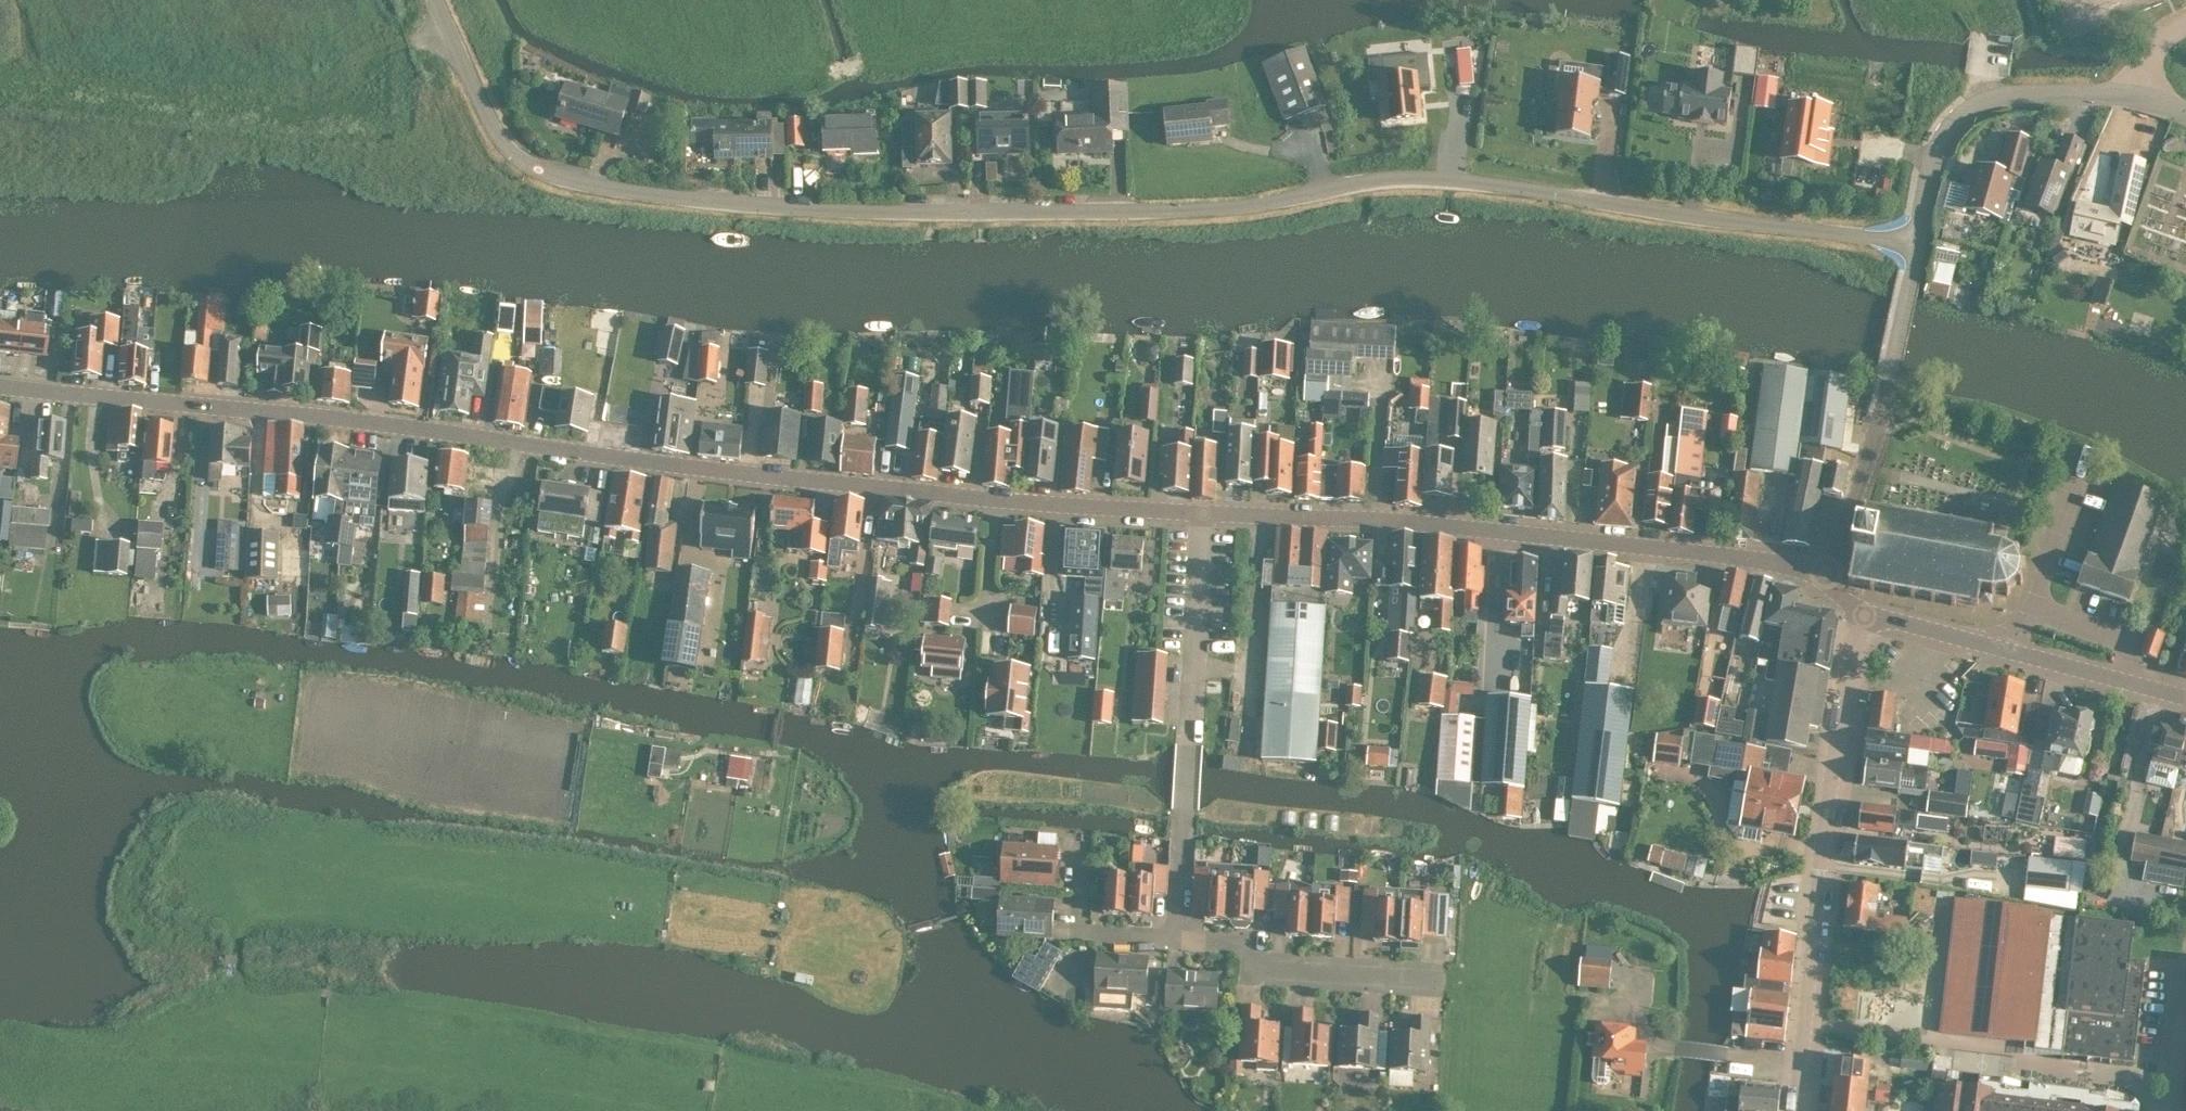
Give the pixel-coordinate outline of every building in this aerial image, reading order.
[(1758,46),(1734,43),(1731,72),(1755,75),(1758,46)] [(1261,61),(1284,118),(1325,101),(1302,45),(1261,61)] [(1469,45),(1456,46),(1459,81),(1472,80),(1469,45)] [(1380,56),(1366,57),(1368,77),(1380,76),(1385,118),(1420,114),(1417,86),(1430,84),(1426,51),(1380,56)] [(1589,77),(1555,73),(1553,91),(1558,96),(1554,131),(1589,136),(1592,115),(1591,115),(1590,113),(1591,100),(1597,96),(1598,86),(1605,87),(1605,90),(1624,93),(1628,53),(1609,51),(1607,68),(1590,65),(1589,77)] [(1722,71),(1694,67),(1692,82),(1682,81),(1681,84),(1665,82),(1662,110),(1678,112),(1678,116),(1691,117),(1691,119),(1712,122),(1712,120),(1726,122),(1730,87),(1720,86),(1722,71)] [(1777,76),(1757,73),(1753,103),(1764,105),(1765,100),(1773,102),(1777,76)] [(949,79),(949,105),(967,105),(967,79),(949,79)] [(985,79),(968,79),(969,105),(977,105),(986,105),(985,79)] [(556,115),(617,134),(625,106),(644,112),(649,94),(611,82),(607,94),(566,82),(556,115)] [(1127,139),(1125,82),(1091,83),(1091,110),(1056,112),(1058,151),(1078,150),(1078,146),(1111,145),(1111,140),(1127,139)] [(1210,133),(1209,124),(1228,121),(1225,96),(1205,98),(1205,102),(1163,106),(1167,142),(1185,140),(1184,136),(1210,133)] [(1787,100),(1779,154),(1815,159),(1816,147),(1823,148),(1830,104),(1799,99),(1799,102),(1787,100)] [(914,110),(915,161),(950,160),(949,109),(914,110)] [(1027,109),(977,110),(977,151),(995,151),(995,146),(1028,146),(1027,109)] [(714,155),(770,155),(770,110),(756,110),(756,119),(716,118),(716,117),(691,117),(691,139),(714,140),(714,155)] [(786,116),(787,144),(802,143),(802,115),(786,116)] [(875,152),(874,115),(823,116),(824,149),(860,148),(860,152),(875,152)] [(1964,204),(1999,214),(1998,219),(2006,221),(2014,195),(2017,196),(2033,145),(2028,143),(2029,138),(2007,132),(1996,167),(1977,162),(1976,164),(1967,162),(1961,183),(1941,177),(1934,201),(1935,201),(1943,203),(1963,208),(1964,204)] [(2023,203),(2052,214),(2080,140),(2064,134),(2053,163),(2040,158),(2023,203)] [(2076,200),(2069,233),(2114,243),(2119,219),(2129,221),(2136,186),(2143,187),(2146,175),(2139,174),(2142,160),(2121,155),(2109,207),(2076,200)] [(1927,271),(1926,279),(1929,280),(1931,273),(1934,259),(1935,260),(1939,239),(1936,238),(1937,237),(1943,207),(1942,207),(1943,203),(1935,201),(1934,205),(1934,210),(1933,219),(1933,232),(1932,245),(1930,258),(1927,271)] [(1932,278),(1952,283),(1960,250),(1941,245),(1932,278)] [(412,315),(434,318),(438,291),(416,288),(412,315)] [(196,346),(184,345),(181,378),(207,380),(211,329),(222,330),(225,297),(200,295),(196,346)] [(4,308),(15,309),(16,299),(5,298),(4,308)] [(117,380),(143,382),(145,347),(135,346),(136,338),(135,338),(137,304),(122,303),(117,380)] [(44,353),(48,324),(42,323),(43,310),(24,308),(23,321),(0,318),(0,348),(44,353)] [(618,340),(623,315),(607,312),(602,336),(618,340)] [(70,372),(99,374),(101,344),(115,345),(117,316),(89,314),(87,330),(73,328),(70,372)] [(1304,372),(1327,373),(1350,374),(1351,350),(1392,352),(1393,323),(1359,321),(1310,318),(1308,344),(1306,344),(1304,372)] [(656,356),(673,361),(683,327),(665,322),(656,356)] [(267,389),(281,390),(281,384),(306,386),(310,349),(319,350),(321,332),(304,330),(302,347),(283,345),(283,346),(259,344),(257,366),(269,367),(267,389)] [(440,408),(467,412),(470,392),(483,393),(492,333),(475,330),(472,352),(447,348),(447,349),(443,349),(438,386),(443,387),(440,408)] [(701,330),(700,344),(718,345),(719,330),(701,330)] [(389,401),(417,405),(422,365),(423,366),(427,336),(385,331),(382,359),(394,361),(389,401)] [(216,381),(237,383),(241,335),(221,333),(216,381)] [(1259,376),(1287,377),(1289,341),(1261,340),(1259,376)] [(696,379),(697,379),(700,344),(699,344),(699,345),(685,341),(677,375),(696,379)] [(1048,343),(1035,342),(1034,359),(1047,360),(1048,343)] [(718,345),(700,344),(697,379),(716,381),(719,345),(718,345)] [(743,381),(764,384),(768,349),(747,346),(743,381)] [(1394,346),(1394,367),(1404,368),(1405,346),(1394,346)] [(1249,375),(1258,375),(1259,348),(1250,347),(1249,375)] [(1174,382),(1191,383),(1193,357),(1175,356),(1174,382)] [(351,370),(345,369),(346,362),(328,360),(328,367),(319,366),(316,397),(348,400),(351,370)] [(1750,466),(1794,473),(1809,369),(1764,362),(1750,466)] [(1056,378),(1058,364),(1042,363),(1041,377),(1056,378)] [(522,424),(530,370),(500,366),(498,382),(493,420),(522,424)] [(1594,397),(1596,368),(1580,367),(1578,396),(1594,397)] [(982,483),(1008,485),(1009,465),(1024,467),(1033,374),(1025,373),(1021,368),(1016,372),(1009,372),(1005,415),(1010,419),(1013,420),(1011,431),(987,428),(982,483)] [(1807,543),(1808,543),(1816,503),(1815,493),(1822,463),(1821,463),(1822,459),(1824,445),(1832,446),(1839,447),(1849,375),(1809,369),(1796,460),(1798,460),(1795,473),(1781,540),(1807,543)] [(885,444),(908,447),(917,374),(895,371),(885,444)] [(1327,373),(1304,372),(1304,384),(1303,397),(1322,398),(1323,384),(1326,384),(1327,373)] [(968,400),(988,402),(990,375),(971,373),(968,400)] [(1349,390),(1350,374),(1327,373),(1326,384),(1323,384),(1322,398),(1322,416),(1339,417),(1340,405),(1368,406),(1369,391),(1349,390)] [(1513,396),(1512,375),(1500,375),(1500,397),(1513,396)] [(1513,376),(1513,393),(1534,393),(1534,375),(1513,376)] [(802,409),(821,411),(823,382),(804,380),(802,409)] [(915,476),(935,478),(941,432),(933,431),(935,416),(943,417),(947,383),(931,382),(928,415),(920,414),(912,472),(915,476)] [(1631,417),(1647,418),(1650,384),(1634,382),(1631,417)] [(1411,406),(1427,407),(1428,386),(1413,384),(1411,406)] [(845,420),(865,422),(867,387),(847,385),(845,420)] [(556,425),(586,430),(591,393),(541,386),(538,407),(558,410),(556,425)] [(1141,422),(1154,423),(1156,393),(1143,392),(1141,422)] [(1424,448),(1421,491),(1449,494),(1452,449),(1431,447),(1432,440),(1436,440),(1440,394),(1430,393),(1427,421),(1425,447),(1424,447),(1424,448)] [(653,447),(688,451),(694,399),(683,398),(683,397),(663,395),(658,411),(653,447)] [(1054,414),(1067,415),(1068,397),(1056,395),(1054,414)] [(1447,435),(1461,436),(1464,399),(1450,398),(1447,435)] [(1492,413),(1503,413),(1504,398),(1493,398),(1492,413)] [(1726,398),(1726,424),(1743,424),(1744,398),(1726,398)] [(876,421),(883,421),(886,400),(878,400),(876,421)] [(14,466),(17,436),(4,435),(7,404),(0,403),(0,465),(14,466)] [(137,441),(140,406),(109,404),(105,448),(139,452),(139,441),(137,441)] [(1540,446),(1564,447),(1566,409),(1529,406),(1528,433),(1541,434),(1540,446)] [(1699,479),(1706,409),(1681,406),(1679,423),(1669,523),(1668,523),(1667,528),(1692,531),(1695,506),(1719,509),(1723,482),(1699,479)] [(761,454),(794,457),(799,411),(766,408),(761,454)] [(1225,431),(1226,408),(1212,408),(1211,430),(1225,431)] [(940,467),(968,471),(975,415),(947,411),(940,467)] [(1461,471),(1491,473),(1495,419),(1465,416),(1461,471)] [(29,476),(45,477),(47,456),(61,458),(63,419),(35,417),(32,455),(31,455),(29,476)] [(809,459),(836,461),(840,419),(813,417),(809,459)] [(262,493),(299,495),(303,422),(268,419),(262,493)] [(698,454),(738,458),(741,423),(702,419),(698,454)] [(140,477),(153,478),(155,461),(168,462),(171,422),(144,420),(141,459),(142,460),(140,477)] [(1029,421),(1024,477),(1051,480),(1056,424),(1029,421)] [(1320,463),(1322,423),(1310,422),(1309,438),(1308,438),(1307,456),(1296,456),(1294,496),(1317,497),(1319,463),(1320,463)] [(1664,435),(1661,474),(1647,472),(1642,520),(1668,523),(1669,523),(1679,423),(1660,422),(1659,435),(1664,435)] [(1060,488),(1088,491),(1091,457),(1104,458),(1108,426),(1066,423),(1060,488)] [(239,427),(213,425),(211,463),(209,463),(208,478),(221,479),(222,464),(236,465),(236,463),(249,464),(251,439),(238,438),(239,427)] [(1225,481),(1250,483),(1254,426),(1230,425),(1229,442),(1228,442),(1225,481)] [(1253,469),(1252,480),(1266,480),(1265,491),(1290,492),(1293,443),(1293,427),(1279,427),(1278,435),(1268,434),(1255,434),(1253,469)] [(1162,488),(1188,490),(1192,429),(1178,428),(1177,446),(1161,445),(1160,473),(1163,473),(1162,488)] [(839,468),(872,472),(875,435),(843,432),(839,468)] [(1114,478),(1143,480),(1146,435),(1118,433),(1114,478)] [(1498,503),(1535,506),(1539,446),(1540,446),(1541,434),(1528,433),(1527,464),(1501,462),(1498,503)] [(1190,496),(1214,498),(1217,442),(1206,441),(1206,435),(1194,435),(1190,496)] [(332,514),(327,513),(323,541),(338,543),(350,447),(320,443),(314,498),(334,500),(332,514)] [(1394,502),(1419,504),(1420,491),(1421,491),(1424,448),(1384,445),(1382,465),(1396,466),(1394,502)] [(1724,535),(1750,538),(1759,474),(1743,472),(1746,447),(1735,445),(1732,471),(1724,535)] [(338,543),(354,545),(357,517),(366,518),(367,505),(374,505),(381,451),(350,447),(338,543)] [(434,485),(466,489),(471,454),(438,450),(434,485)] [(1538,516),(1563,518),(1566,456),(1540,454),(1538,516)] [(388,507),(424,510),(427,459),(392,456),(388,507)] [(1594,521),(1632,525),(1638,464),(1600,460),(1594,521)] [(1847,464),(1828,460),(1822,490),(1841,494),(1847,464)] [(1317,497),(1362,499),(1363,464),(1336,463),(1336,464),(1320,463),(1319,463),(1317,497)] [(603,535),(614,536),(616,527),(621,528),(630,473),(613,471),(603,535)] [(626,538),(637,540),(647,476),(630,473),(621,528),(627,529),(626,538)] [(555,526),(573,529),(574,515),(597,519),(597,517),(596,517),(600,491),(601,491),(601,489),(573,485),(573,481),(562,479),(562,484),(543,481),(541,495),(540,495),(539,507),(539,510),(557,513),(555,526)] [(2136,486),(2116,479),(2090,553),(2089,552),(2078,582),(2105,591),(2112,594),(2126,599),(2137,569),(2136,569),(2161,499),(2162,495),(2146,490),(2136,486)] [(677,520),(668,519),(673,490),(674,485),(669,484),(651,481),(638,571),(668,576),(677,520)] [(297,510),(314,512),(316,498),(299,496),(297,510)] [(787,548),(824,551),(826,521),(812,520),(814,499),(773,496),(771,526),(788,527),(787,548)] [(834,500),(827,561),(826,564),(839,566),(841,549),(857,550),(859,533),(862,504),(863,499),(858,498),(837,496),(836,500),(834,500)] [(908,562),(922,563),(931,500),(885,496),(882,499),(876,537),(911,540),(908,562)] [(6,539),(10,499),(0,498),(0,538),(6,539)] [(99,500),(77,499),(76,515),(98,516),(99,500)] [(465,525),(464,540),(463,540),(460,566),(452,565),(450,588),(457,589),(454,618),(481,621),(484,592),(482,592),(487,539),(486,539),(488,526),(490,527),(492,501),(465,499),(463,525),(465,525)] [(731,554),(749,557),(751,539),(755,508),(755,507),(703,501),(703,502),(699,533),(733,537),(731,549),(731,554)] [(1863,502),(1857,530),(1855,529),(1850,551),(1853,552),(1847,579),(1869,583),(1868,587),(1872,588),(1872,584),(1889,586),(1888,590),(1892,591),(1893,587),(1910,590),(1909,594),(1912,595),(1913,591),(1930,594),(1929,598),(1933,599),(1934,594),(1951,597),(1950,602),(1953,603),(1954,598),(1976,602),(1979,588),(1990,589),(1990,593),(1993,593),(1993,589),(2004,589),(2006,592),(2009,591),(2007,587),(2017,579),(2019,581),(2022,578),(2018,576),(2020,565),(2024,564),(2023,561),(2020,562),(2015,551),(2018,548),(2015,546),(2012,548),(2003,543),(2005,540),(2002,539),(2000,542),(1990,540),(1992,526),(1971,522),(1972,519),(1969,518),(1968,521),(1951,518),(1952,515),(1948,514),(1948,518),(1931,515),(1931,511),(1928,510),(1927,514),(1909,511),(1910,507),(1907,507),(1906,510),(1889,507),(1889,504),(1886,503),(1885,506),(1863,502)] [(35,546),(44,547),(46,524),(48,507),(11,504),(9,521),(7,543),(12,544),(35,546)] [(929,545),(956,549),(957,544),(974,547),(979,518),(934,512),(929,545)] [(70,528),(91,530),(92,518),(71,517),(70,528)] [(215,567),(243,568),(246,520),(217,518),(215,567)] [(133,575),(153,576),(155,547),(159,548),(161,520),(136,519),(134,546),(133,575)] [(1023,570),(1042,572),(1044,552),(1040,552),(1043,523),(1015,520),(1014,524),(1003,524),(1001,554),(1024,557),(1023,570)] [(1061,527),(1058,573),(1086,575),(1085,593),(1097,594),(1097,595),(1100,595),(1105,530),(1105,528),(1104,528),(1103,528),(1088,527),(1089,525),(1077,525),(1077,526),(1063,526),(1063,525),(1061,525),(1061,527)] [(1265,764),(1312,768),(1317,695),(1320,695),(1325,603),(1324,603),(1327,528),(1276,525),(1274,558),(1263,558),(1261,583),(1271,584),(1265,692),(1269,692),(1265,764)] [(245,576),(277,578),(279,530),(247,529),(245,576)] [(1396,630),(1388,629),(1386,658),(1408,660),(1410,632),(1412,632),(1415,587),(1414,587),(1417,532),(1392,531),(1390,561),(1375,561),(1374,583),(1399,585),(1396,630)] [(1452,567),(1454,536),(1423,534),(1421,565),(1452,567)] [(94,537),(92,570),(125,573),(128,540),(94,537)] [(1102,607),(1122,608),(1124,570),(1140,571),(1143,539),(1113,537),(1111,565),(1105,565),(1102,607)] [(1326,590),(1353,592),(1354,576),(1369,577),(1371,539),(1329,538),(1326,590)] [(1463,607),(1477,608),(1478,591),(1482,592),(1483,575),(1479,575),(1480,547),(1456,545),(1453,590),(1464,590),(1463,607)] [(308,548),(281,546),(280,569),(307,571),(308,548)] [(1547,650),(1560,652),(1564,614),(1566,598),(1588,601),(1592,554),(1564,551),(1560,596),(1552,596),(1550,613),(1547,650)] [(1506,593),(1505,622),(1521,622),(1520,635),(1533,636),(1533,623),(1536,555),(1509,554),(1508,593),(1506,593)] [(925,571),(940,573),(942,556),(927,555),(925,571)] [(1611,564),(1611,557),(1597,555),(1590,620),(1621,623),(1628,566),(1611,564)] [(821,578),(825,578),(826,564),(827,561),(823,560),(810,559),(808,576),(821,578)] [(695,667),(700,627),(708,568),(676,564),(668,622),(663,662),(695,667)] [(1421,565),(1419,596),(1439,597),(1438,607),(1434,607),(1433,607),(1431,627),(1447,628),(1449,598),(1450,598),(1452,567),(1421,565)] [(419,570),(406,569),(403,612),(416,613),(419,570)] [(1717,628),(1733,631),(1746,573),(1726,569),(1718,604),(1722,605),(1717,628)] [(1694,586),(1695,571),(1686,570),(1685,574),(1667,572),(1661,623),(1689,626),(1690,624),(1704,625),(1709,588),(1694,586)] [(422,600),(442,602),(444,573),(423,572),(422,600)] [(864,624),(869,624),(882,626),(888,577),(875,575),(871,574),(864,624)] [(1743,620),(1739,634),(1758,639),(1772,579),(1753,575),(1742,620),(1743,620)] [(1038,591),(1039,578),(1018,576),(1017,589),(1038,591)] [(296,578),(274,578),(275,600),(297,600),(296,578)] [(1764,738),(1803,745),(1807,723),(1815,725),(1819,721),(1836,618),(1830,609),(1795,602),(1797,588),(1793,587),(1790,584),(1780,582),(1777,584),(1772,583),(1763,623),(1756,656),(1767,659),(1765,675),(1775,677),(1764,738)] [(1069,624),(1095,626),(1097,595),(1097,594),(1085,593),(1071,593),(1069,624)] [(326,620),(340,620),(340,594),(326,594),(326,620)] [(923,607),(949,610),(950,597),(924,594),(923,607)] [(748,643),(773,644),(774,598),(750,597),(748,643)] [(1009,616),(1035,619),(1036,605),(1011,603),(1009,616)] [(922,620),(948,623),(949,610),(923,607),(922,620)] [(1009,616),(1008,630),(1034,632),(1035,619),(1009,616)] [(602,648),(623,651),(628,623),(606,620),(602,648)] [(840,667),(843,627),(820,626),(817,665),(840,667)] [(2141,651),(2155,656),(2163,633),(2149,628),(2141,651)] [(931,674),(960,677),(961,669),(963,669),(965,637),(925,633),(921,665),(932,667),(931,674)] [(2185,673),(2185,635),(2175,670),(2185,673)] [(1603,681),(1607,682),(1611,647),(1588,644),(1585,675),(1603,677),(1603,681)] [(1528,674),(1534,648),(1522,646),(1516,671),(1528,674)] [(1137,663),(1165,665),(1166,651),(1138,649),(1137,663)] [(1946,657),(1957,670),(1966,662),(1954,649),(1946,657)] [(1004,727),(1027,730),(1029,711),(1024,711),(1029,664),(994,661),(992,676),(988,676),(985,712),(1005,714),(1004,727)] [(1136,677),(1164,679),(1165,665),(1137,663),(1136,677)] [(1431,704),(1439,705),(1443,674),(1422,671),(1418,702),(1431,704)] [(1984,722),(1978,721),(1979,718),(1966,716),(1963,734),(1982,737),(1982,736),(2031,744),(2038,705),(2026,702),(2021,731),(2015,730),(2023,682),(1991,676),(1984,722)] [(1135,691),(1163,693),(1164,679),(1136,677),(1135,691)] [(1344,703),(1359,704),(1360,684),(1346,682),(1344,703)] [(1566,834),(1615,842),(1621,804),(1632,805),(1635,774),(1621,773),(1631,688),(1585,682),(1571,797),(1566,834)] [(1092,721),(1109,723),(1113,690),(1095,688),(1092,721)] [(1868,726),(1889,729),(1894,694),(1873,690),(1868,726)] [(1134,704),(1162,706),(1163,693),(1135,691),(1134,704)] [(1502,800),(1521,802),(1523,785),(1530,697),(1487,694),(1485,716),(1480,779),(1480,782),(1503,783),(1502,800)] [(1718,698),(1697,694),(1693,722),(1714,725),(1718,698)] [(1133,718),(1161,720),(1162,706),(1134,704),(1133,718)] [(1734,707),(1720,704),(1715,730),(1740,735),(1742,721),(1731,719),(1734,707)] [(1745,720),(1758,722),(1761,707),(1748,705),(1745,720)] [(2077,774),(2091,713),(2070,708),(2069,710),(2054,707),(2041,766),(2027,763),(2020,791),(2022,791),(2018,808),(2040,813),(2044,796),(2035,793),(2041,767),(2077,774)] [(2183,740),(2179,758),(2185,759),(2185,712),(2181,711),(2180,715),(2177,728),(2183,740)] [(1437,767),(1434,792),(1469,807),(1472,778),(1480,779),(1485,716),(1440,713),(1436,767),(1437,767)] [(2151,721),(2145,748),(2153,750),(2145,780),(2172,787),(2179,758),(2183,740),(2177,728),(2180,715),(2171,713),(2168,724),(2159,722),(2159,723),(2151,721)] [(1313,753),(1333,754),(1334,735),(1335,735),(1335,717),(1315,716),(1313,753)] [(1951,745),(1952,739),(1867,728),(1863,756),(1867,756),(1902,761),(1902,762),(1906,762),(1908,747),(1928,750),(1928,749),(1952,752),(1953,746),(1951,745)] [(1652,761),(1678,764),(1682,735),(1656,731),(1652,761)] [(1727,817),(1728,820),(1738,835),(1760,839),(1762,826),(1792,832),(1802,779),(1758,771),(1763,747),(1707,738),(1703,763),(1735,769),(1726,816),(1727,817)] [(1973,752),(2004,756),(2006,742),(1974,738),(1973,752)] [(1253,756),(1255,743),(1231,740),(1229,752),(1253,756)] [(733,741),(732,764),(753,765),(753,742),(733,741)] [(2005,768),(2022,771),(2026,745),(2009,742),(2005,768)] [(1367,763),(1389,764),(1390,745),(1368,743),(1367,763)] [(1863,781),(1912,788),(1914,775),(1900,773),(1902,762),(1902,761),(1867,756),(1863,781)] [(1926,800),(1967,805),(1968,794),(1928,788),(1926,800)] [(1925,810),(1965,816),(1967,805),(1926,800),(1925,810)] [(1858,826),(1893,830),(1894,821),(1915,823),(1914,827),(1944,830),(1946,816),(1917,812),(1917,809),(1895,807),(1861,802),(1858,826)] [(2059,842),(2089,844),(2091,823),(2060,821),(2059,842)] [(2182,885),(2184,886),(2185,877),(2185,867),(2157,862),(2163,838),(2163,835),(2135,830),(2129,858),(2145,861),(2141,878),(2182,885)] [(1656,831),(1653,852),(1687,858),(1691,838),(1656,831)] [(1855,835),(1852,860),(1922,868),(1940,870),(1941,856),(1941,855),(1942,845),(1942,844),(1855,834),(1855,835)] [(2185,867),(2185,839),(2163,835),(2163,838),(2157,862),(2185,867)] [(1692,840),(1689,864),(1709,866),(1712,842),(1692,840)] [(999,879),(1055,883),(1057,845),(1002,841),(999,879)] [(1348,866),(1363,866),(1363,853),(1348,853),(1348,866)] [(2028,855),(2024,885),(2068,890),(2072,860),(2028,855)] [(1204,916),(1228,918),(1231,862),(1206,861),(1206,866),(1194,865),(1191,897),(1205,898),(1204,916)] [(1228,918),(1252,919),(1253,901),(1266,901),(1268,869),(1256,869),(1256,864),(1231,862),(1228,918)] [(1127,912),(1151,913),(1152,891),(1165,892),(1167,864),(1153,863),(1152,875),(1130,873),(1127,912)] [(1103,910),(1127,912),(1130,873),(1105,872),(1103,910)] [(1285,932),(1309,934),(1311,895),(1313,895),(1313,884),(1289,875),(1287,882),(1275,881),(1273,909),(1286,909),(1285,932)] [(1844,924),(1906,932),(1908,915),(1875,911),(1878,885),(1849,882),(1844,924)] [(1373,938),(1397,939),(1400,886),(1369,884),(1369,887),(1363,887),(1361,914),(1374,915),(1373,938)] [(1309,934),(1333,935),(1334,912),(1347,913),(1349,886),(1335,885),(1334,896),(1313,895),(1311,895),(1309,934)] [(1400,946),(1417,947),(1418,940),(1421,940),(1422,918),(1435,919),(1436,907),(1447,907),(1448,892),(1426,891),(1426,888),(1400,886),(1397,939),(1400,939),(1400,946)] [(2035,1041),(2034,1048),(2063,1051),(2075,943),(2072,942),(2075,916),(2049,913),(2050,906),(2036,905),(2037,899),(1965,891),(1961,927),(1953,926),(1952,939),(1959,939),(1953,992),(1946,991),(1945,1004),(1952,1005),(1949,1031),(2035,1041)] [(997,932),(1051,936),(1054,898),(1000,894),(997,932)] [(2075,943),(2063,1051),(2133,1059),(2144,959),(2129,957),(2133,923),(2075,916),(2072,942),(2075,943)] [(1743,981),(1782,986),(1782,981),(1790,982),(1795,934),(1762,929),(1759,948),(1760,948),(1757,975),(1744,973),(1743,981)] [(1592,943),(1616,944),(1616,932),(1592,931),(1592,943)] [(1024,974),(1041,984),(1060,950),(1043,940),(1024,974)] [(1094,989),(1145,992),(1147,955),(1096,951),(1094,989)] [(1577,984),(1608,987),(1611,958),(1580,956),(1577,984)] [(1164,1006),(1216,1009),(1218,972),(1167,969),(1164,1006)] [(1745,1034),(1778,1038),(1783,1038),(1788,992),(1781,991),(1782,986),(1743,981),(1743,986),(1750,987),(1745,1034)] [(1279,1022),(1270,1022),(1270,1019),(1259,1019),(1260,1005),(1242,1003),(1238,1058),(1256,1060),(1256,1067),(1276,1068),(1279,1022)] [(1290,1062),(1328,1064),(1330,1026),(1322,1025),(1322,1023),(1311,1022),(1312,1008),(1294,1007),(1290,1062)] [(1337,1064),(1374,1067),(1378,1012),(1360,1011),(1359,1025),(1347,1024),(1347,1027),(1339,1026),(1337,1064)] [(1389,1068),(1427,1070),(1430,1015),(1412,1014),(1411,1028),(1399,1027),(1399,1030),(1391,1029),(1389,1068)] [(1595,1080),(1606,1080),(1610,1076),(1610,1066),(1623,1068),(1623,1072),(1642,1074),(1642,1069),(1643,1069),(1645,1041),(1633,1039),(1634,1028),(1594,1024),(1590,1068),(1593,1068),(1593,1075),(1595,1080)] [(1901,1051),(1899,1065),(1926,1068),(1928,1054),(1901,1051)] [(1951,1070),(1951,1068),(1953,1055),(1934,1052),(1933,1052),(1932,1066),(1931,1068),(1951,1070)] [(1837,1055),(1833,1091),(1866,1095),(1866,1088),(1874,1089),(1889,1090),(1891,1080),(1867,1077),(1869,1059),(1837,1055)] [(1998,1094),(1991,1093),(1992,1088),(1944,1082),(1946,1070),(1932,1068),(1930,1081),(1937,1082),(1934,1110),(2125,1110),(2093,1107),(2093,1106),(2058,1102),(1998,1094)] [(1710,1086),(1728,1088),(1730,1074),(1712,1072),(1710,1086)] [(1977,1083),(2005,1086),(2006,1077),(1978,1074),(1977,1083)] [(2028,1089),(2108,1099),(2109,1090),(2029,1080),(2028,1089)] [(1778,1084),(1740,1081),(1739,1095),(1726,1094),(1724,1110),(1776,1110),(1778,1084)] [(1873,1099),(1888,1100),(1889,1090),(1874,1089),(1873,1099)] [(1831,1110),(1868,1110),(1864,1110),(1866,1095),(1833,1091),(1831,1110)]
